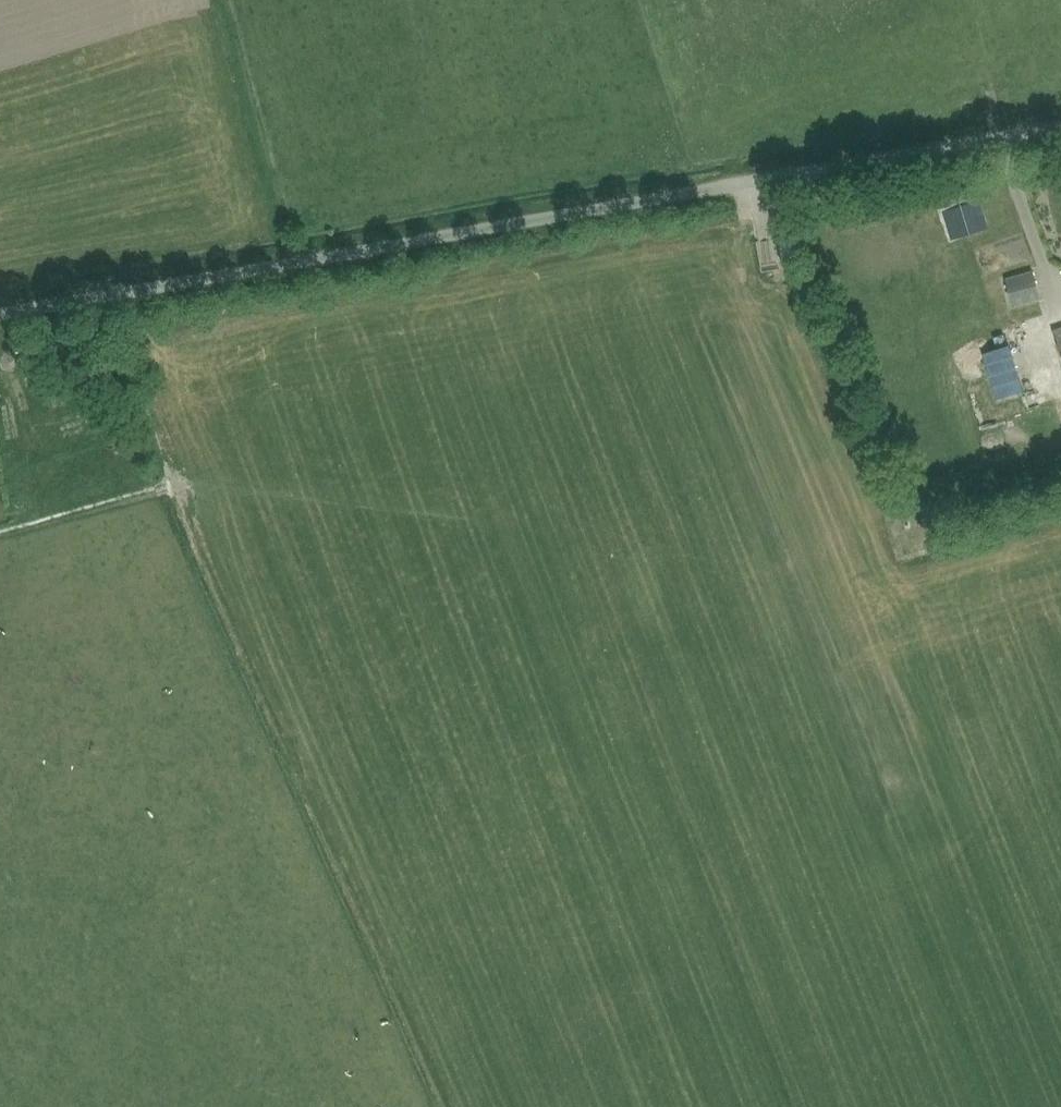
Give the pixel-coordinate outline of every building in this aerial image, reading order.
[(778,261),(774,216),(761,217),(766,262),(778,261)] [(1041,300),(1032,271),(1005,278),(1013,307),(1041,300)]
